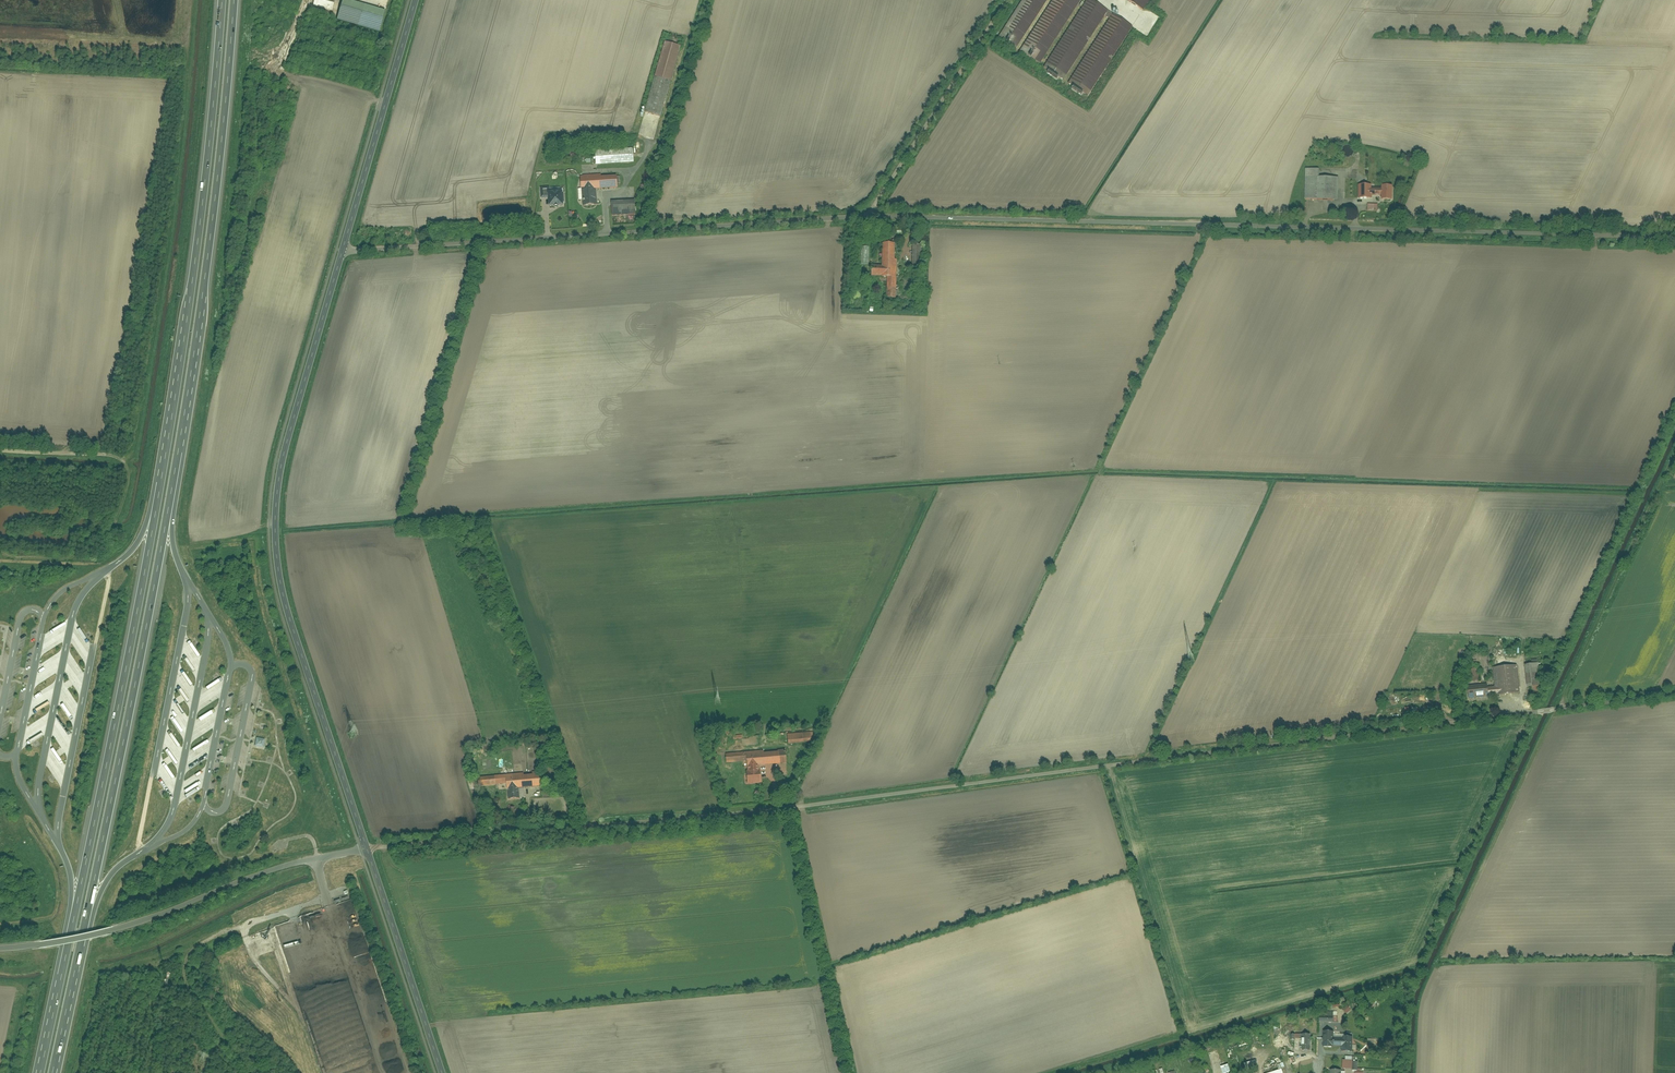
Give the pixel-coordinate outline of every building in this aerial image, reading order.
[(351,0),(342,0),(336,21),(379,33),(386,10),(351,0)] [(1020,52),(1039,64),(1080,0),(1053,0),(1020,52)] [(1044,67),(1064,79),(1107,11),(1089,0),(1086,0),(1044,67)] [(1143,10),(1149,0),(1128,0),(1143,10)] [(1112,15),(1068,83),(1088,96),(1132,27),(1112,15)] [(680,46),(666,42),(656,77),(671,81),(680,46)] [(671,81),(656,77),(646,113),(661,117),(671,81)] [(633,148),(595,150),(596,165),(634,163),(633,148)] [(1319,169),(1306,169),(1305,199),(1338,200),(1338,179),(1319,178),(1319,169)] [(578,176),(579,189),(582,189),(596,188),(616,187),(616,176),(601,177),(600,175),(578,176)] [(1373,186),(1358,185),(1358,199),(1372,199),(1372,196),(1373,189),(1373,186)] [(1381,200),(1392,200),(1392,186),(1381,186),(1381,189),(1381,196),(1381,200)] [(563,187),(550,188),(550,192),(561,191),(562,201),(564,201),(563,187)] [(549,188),(541,188),(541,199),(548,199),(547,192),(549,192),(549,188)] [(596,188),(582,189),(582,206),(596,205),(596,188)] [(549,192),(547,192),(548,199),(548,207),(562,206),(562,201),(561,191),(550,192),(549,192)] [(635,201),(611,202),(611,216),(635,215),(635,201)] [(894,244),(882,244),(881,267),(871,267),(871,277),(882,277),(882,278),(887,278),(887,298),(896,298),(896,260),(894,260),(894,244)] [(1532,664),(1525,665),(1528,687),(1541,686),(1539,663),(1532,664)] [(1517,665),(1494,668),(1496,688),(1497,694),(1520,691),(1517,665)] [(1488,684),(1468,686),(1470,698),(1489,696),(1489,695),(1489,688),(1488,684)] [(811,732),(788,734),(789,744),(812,742),(811,732)] [(257,747),(265,748),(267,740),(258,738),(257,747)] [(763,751),(726,754),(726,763),(745,761),(746,766),(758,765),(787,763),(785,749),(778,749),(778,751),(764,753),(763,751)] [(746,766),(747,784),(760,783),(758,765),(746,766)] [(524,787),(539,786),(537,772),(532,772),(532,774),(523,775),(523,773),(504,775),(505,784),(505,789),(507,789),(517,788),(524,787)] [(478,777),(479,786),(505,784),(504,775),(478,777)] [(524,787),(517,788),(518,798),(525,798),(524,787)] [(507,789),(508,799),(518,798),(517,788),(507,789)] [(1318,1011),(1318,1022),(1332,1022),(1332,1021),(1336,1021),(1336,1015),(1332,1015),(1332,1012),(1318,1011)] [(1339,1034),(1339,1036),(1332,1036),(1332,1031),(1322,1030),(1322,1046),(1341,1046),(1340,1051),(1351,1051),(1351,1035),(1344,1035),(1344,1034),(1339,1034)] [(1294,1039),(1294,1038),(1301,1038),(1301,1050),(1309,1050),(1309,1033),(1290,1033),(1290,1039),(1294,1039)] [(1357,1061),(1351,1061),(1352,1059),(1350,1059),(1351,1056),(1344,1056),(1344,1059),(1341,1059),(1341,1068),(1351,1068),(1351,1069),(1357,1070),(1357,1061)] [(1258,1061),(1246,1062),(1248,1070),(1260,1069),(1258,1061)] [(1225,1072),(1228,1072),(1233,1072),(1230,1064),(1223,1066),(1225,1072)]
